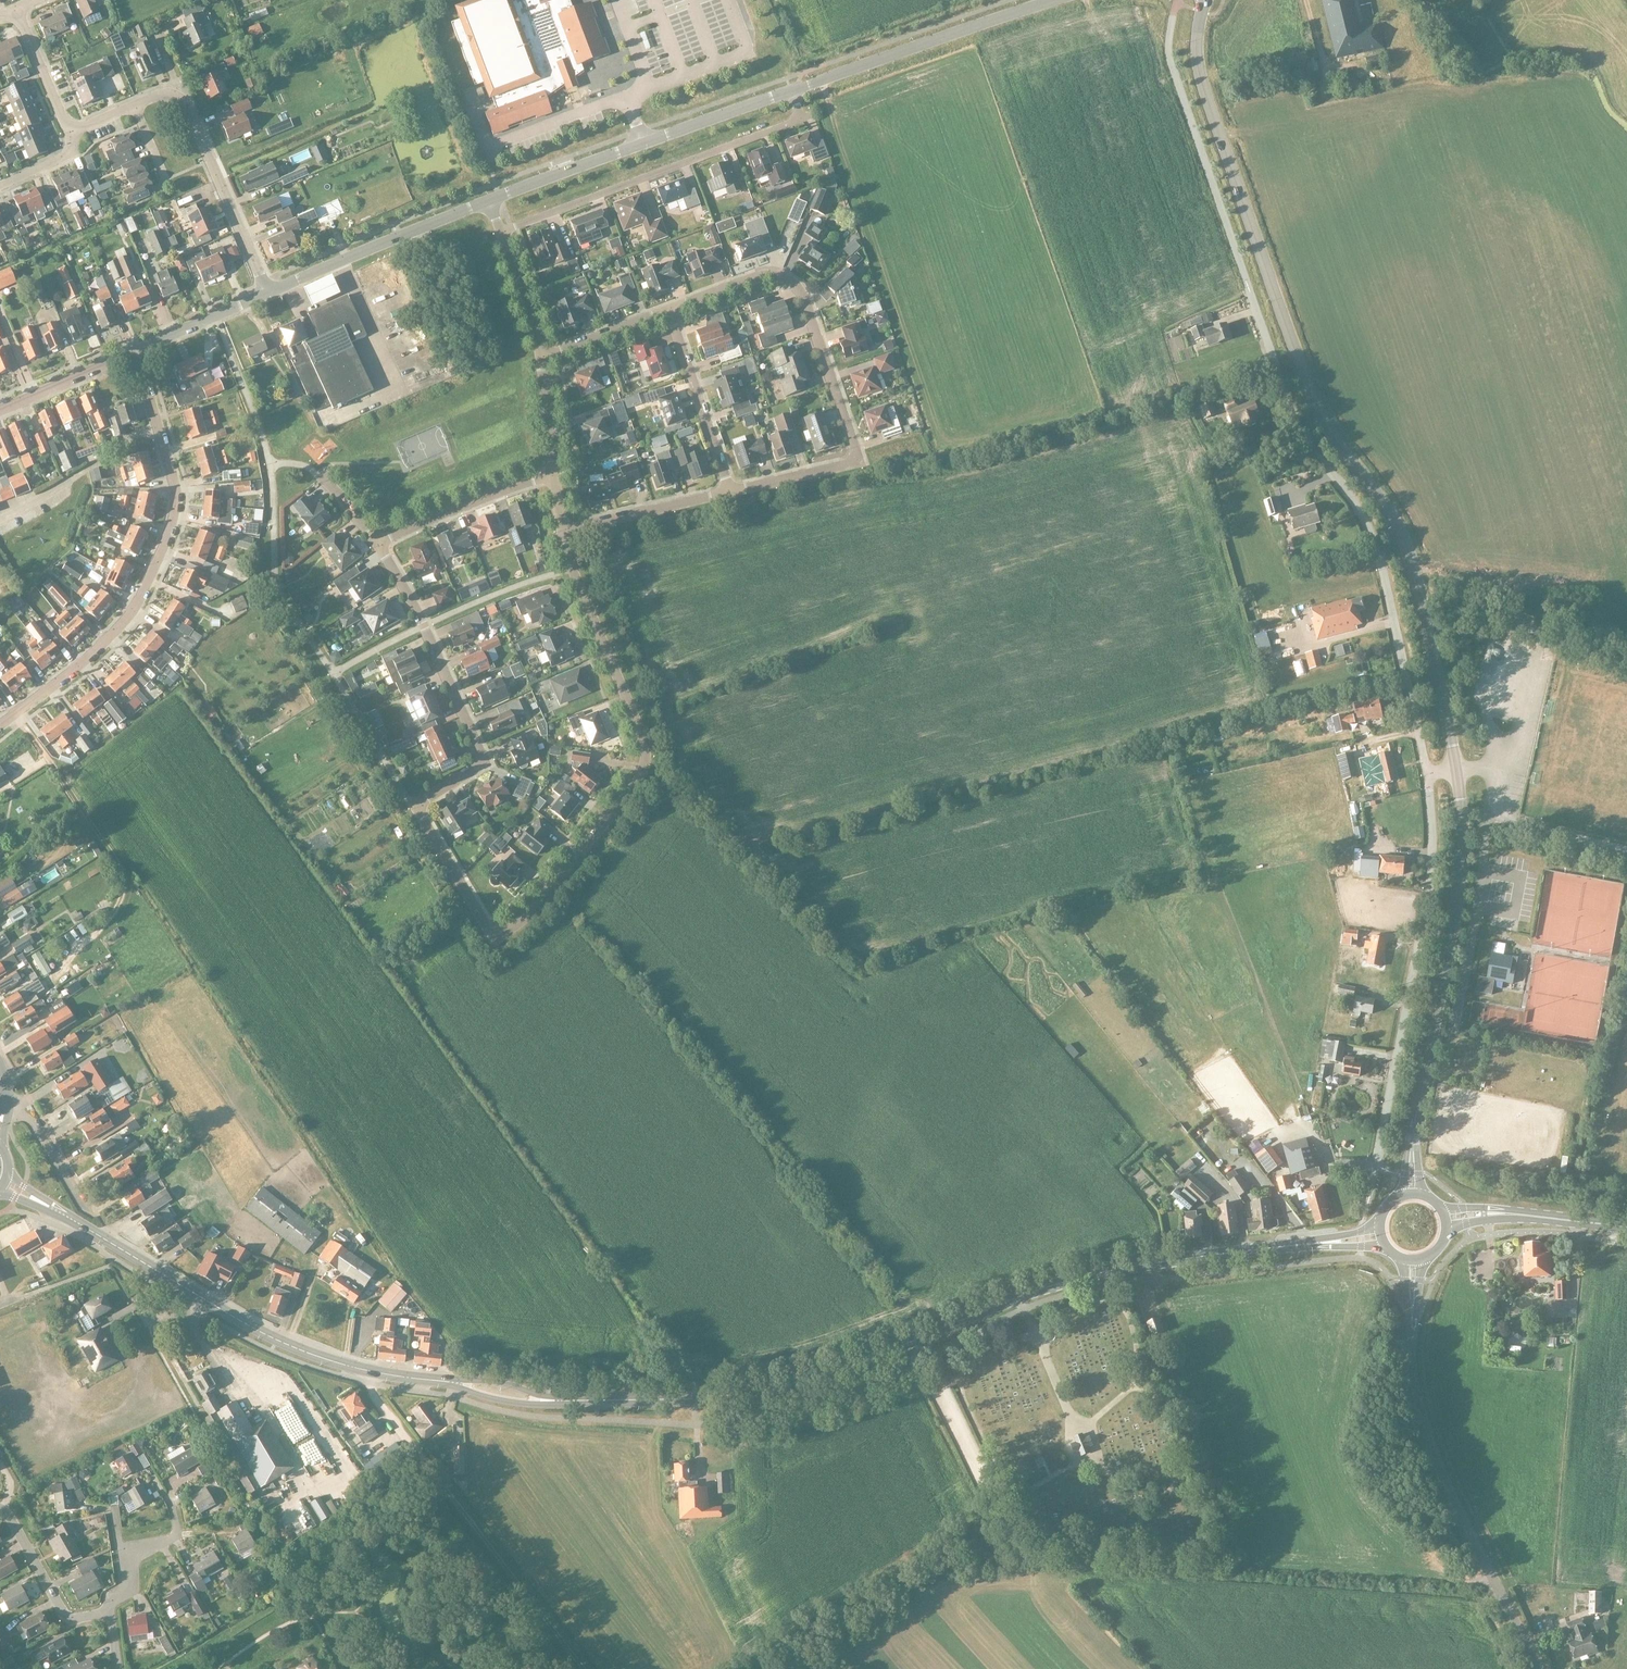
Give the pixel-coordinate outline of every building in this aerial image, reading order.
[(76,0),(84,19),(98,13),(96,8),(103,5),(101,0),(76,0)] [(455,8),(459,20),(450,23),(472,83),(481,79),(489,99),(491,98),(495,110),(484,114),(492,135),(508,129),(506,126),(534,116),(536,119),(551,113),(545,97),(583,71),(580,65),(609,54),(603,39),(600,40),(592,19),(595,18),(590,3),(572,9),(568,0),(476,0),(455,8)] [(1327,0),(1322,1),(1336,60),(1356,55),(1355,51),(1362,49),(1363,53),(1382,48),(1377,25),(1359,29),(1353,3),(1350,3),(1349,0),(1327,0)] [(48,20),(39,24),(45,39),(68,29),(64,19),(71,17),(66,5),(52,11),(54,18),(51,19),(52,20),(48,21),(48,20)] [(194,7),(181,12),(185,20),(182,21),(185,27),(189,25),(192,30),(182,34),(190,49),(200,44),(199,42),(208,38),(203,27),(209,25),(206,18),(205,19),(200,21),(197,14),(194,7)] [(258,24),(245,29),(249,39),(262,33),(258,24)] [(135,28),(139,39),(145,37),(140,26),(135,28)] [(117,33),(110,35),(112,45),(119,44),(117,33)] [(15,38),(0,45),(8,63),(23,57),(15,38)] [(143,58),(134,62),(142,80),(154,75),(148,61),(154,58),(147,42),(138,47),(143,58)] [(8,63),(0,45),(0,67),(8,63)] [(1364,57),(1367,68),(1381,64),(1378,54),(1364,57)] [(1303,74),(1315,72),(1313,59),(1300,61),(1303,74)] [(82,81),(74,84),(83,106),(101,98),(94,83),(103,79),(96,64),(89,67),(89,68),(86,69),(86,68),(78,72),(82,81)] [(200,82),(208,100),(226,92),(218,74),(226,71),(223,64),(210,69),(213,76),(200,82)] [(17,66),(11,68),(14,75),(17,82),(29,77),(26,70),(20,72),(17,66)] [(7,79),(9,85),(15,82),(13,77),(7,79)] [(4,91),(10,105),(28,97),(25,90),(27,89),(24,82),(4,91)] [(10,105),(15,118),(36,109),(33,103),(31,104),(28,97),(10,105)] [(235,118),(221,124),(229,141),(251,132),(242,113),(251,109),(247,100),(230,107),(235,118)] [(17,132),(17,133),(40,124),(37,116),(39,116),(36,109),(15,118),(21,131),(17,132)] [(17,133),(23,147),(44,138),(41,131),(39,132),(36,125),(40,124),(17,133)] [(786,141),(784,142),(790,158),(808,151),(813,162),(828,157),(822,142),(814,145),(809,132),(792,139),(791,138),(786,140),(786,141)] [(105,153),(110,165),(122,160),(119,154),(134,148),(128,135),(110,142),(113,149),(105,153)] [(46,144),(44,138),(23,147),(29,160),(47,153),(44,145),(46,144)] [(327,158),(321,144),(312,149),(318,162),(327,158)] [(764,149),(747,156),(756,179),(767,175),(771,187),(786,181),(780,165),(771,168),(764,149)] [(7,166),(17,161),(14,152),(3,157),(7,166)] [(127,181),(128,181),(145,174),(139,160),(125,166),(122,160),(110,165),(113,171),(121,168),(127,181)] [(728,195),(741,190),(730,162),(710,170),(714,180),(707,183),(711,193),(725,187),(728,195)] [(260,188),(270,184),(279,180),(272,163),(263,167),(263,168),(248,174),(249,175),(240,179),(246,193),(259,187),(260,188)] [(283,186),(297,180),(308,175),(304,168),(294,172),(294,173),(280,180),(283,186)] [(75,170),(63,176),(75,202),(84,198),(82,194),(91,190),(84,174),(77,176),(75,170)] [(146,175),(145,174),(128,181),(131,190),(123,193),(128,205),(140,199),(138,194),(152,187),(147,174),(146,175)] [(57,208),(68,203),(69,205),(75,202),(63,176),(52,181),(55,187),(48,190),(57,208)] [(683,180),(657,189),(663,205),(682,199),(686,210),(699,205),(693,189),(687,191),(683,180)] [(793,185),(774,192),(777,200),(796,193),(793,185)] [(35,188),(24,194),(33,213),(37,221),(45,218),(43,215),(53,210),(46,194),(39,197),(35,188)] [(824,215),(832,196),(817,189),(809,209),(824,215)] [(106,192),(97,196),(100,202),(109,199),(106,192)] [(27,216),(33,213),(24,194),(13,199),(17,208),(10,211),(17,227),(29,221),(27,216)] [(101,209),(95,196),(86,200),(92,213),(101,209)] [(639,196),(615,205),(623,226),(631,222),(632,226),(643,222),(645,227),(644,227),(650,242),(664,236),(659,222),(650,225),(648,220),(639,196)] [(275,198),(253,208),(259,223),(275,217),(278,224),(291,218),(287,208),(281,210),(275,198)] [(805,204),(795,200),(789,215),(798,219),(805,204)] [(189,222),(192,228),(212,219),(207,208),(198,212),(195,205),(179,212),(184,224),(189,222)] [(158,207),(150,211),(155,223),(164,219),(158,207)] [(296,214),(300,225),(315,220),(311,209),(296,214)] [(600,210),(570,222),(576,238),(579,246),(601,238),(598,230),(607,227),(600,210)] [(695,211),(694,219),(704,221),(705,213),(695,211)] [(3,233),(13,228),(6,212),(0,215),(0,241),(5,239),(3,233)] [(761,218),(747,224),(750,233),(756,231),(757,235),(766,232),(761,218)] [(217,230),(212,219),(192,228),(195,234),(190,236),(195,248),(211,241),(208,234),(217,230)] [(284,233),(267,241),(274,256),(296,246),(291,234),(299,231),(294,219),(280,225),(284,233)] [(126,230),(121,222),(115,225),(120,233),(126,230)] [(808,243),(798,259),(818,273),(829,256),(814,247),(817,242),(817,243),(825,232),(811,223),(804,234),(812,239),(809,243),(808,243)] [(711,225),(702,229),(703,233),(709,231),(712,239),(716,237),(711,225)] [(169,237),(166,229),(159,231),(163,240),(169,237)] [(548,231),(530,238),(539,262),(553,257),(555,264),(568,260),(563,244),(555,247),(548,231)] [(147,236),(156,256),(167,252),(158,232),(147,236)] [(739,262),(765,253),(759,237),(733,247),(736,254),(734,255),(736,261),(738,261),(739,262)] [(618,238),(608,242),(611,250),(621,246),(618,238)] [(233,243),(224,248),(231,261),(240,257),(233,243)] [(624,256),(621,246),(614,249),(616,254),(614,254),(615,259),(624,256)] [(211,258),(206,260),(214,280),(225,275),(222,266),(228,263),(221,247),(209,252),(211,258)] [(689,276),(692,274),(694,279),(710,273),(708,267),(719,263),(714,249),(703,254),(702,252),(686,257),(688,263),(684,264),(683,267),(686,274),(689,276)] [(852,268),(862,259),(855,252),(846,261),(852,268)] [(203,284),(214,280),(206,260),(203,253),(194,256),(195,258),(185,263),(192,279),(199,276),(203,284)] [(173,269),(184,266),(181,255),(171,257),(173,269)] [(136,283),(133,276),(135,276),(127,257),(118,261),(127,282),(129,288),(132,294),(139,310),(151,304),(145,289),(144,289),(141,281),(136,283)] [(580,272),(575,260),(566,263),(571,276),(580,272)] [(124,277),(117,261),(107,265),(113,282),(124,277)] [(642,272),(650,295),(667,289),(664,282),(678,277),(672,261),(659,266),(658,265),(642,272)] [(14,282),(9,269),(0,273),(0,288),(14,282)] [(21,270),(16,274),(19,279),(25,274),(21,270)] [(846,270),(827,288),(833,295),(835,294),(839,308),(848,305),(849,308),(859,305),(856,295),(853,296),(851,292),(852,291),(852,289),(850,289),(848,281),(853,277),(846,270)] [(169,271),(154,277),(163,299),(178,292),(169,271)] [(100,274),(92,278),(97,288),(105,285),(100,274)] [(621,288),(599,296),(605,313),(631,303),(627,291),(634,289),(628,274),(618,278),(621,288)] [(79,296),(72,281),(69,283),(64,285),(63,285),(70,300),(72,299),(79,296)] [(123,291),(129,288),(127,282),(121,285),(123,291)] [(51,300),(44,284),(35,288),(42,304),(51,300)] [(100,291),(95,293),(99,303),(110,298),(106,287),(99,290),(100,291)] [(126,315),(139,310),(132,294),(119,300),(126,315)] [(298,324),(281,331),(289,347),(295,358),(290,361),(314,412),(330,405),(332,410),(372,391),(350,343),(366,336),(347,295),(307,314),(314,330),(307,334),(308,336),(304,338),(298,324)] [(570,299),(556,305),(559,312),(558,314),(559,319),(562,320),(564,328),(579,322),(577,316),(591,310),(586,297),(572,302),(570,299)] [(756,313),(760,325),(787,316),(782,301),(765,307),(762,299),(747,304),(751,315),(756,313)] [(102,311),(94,314),(101,330),(115,325),(108,308),(108,309),(105,303),(99,305),(102,311)] [(77,310),(76,307),(59,315),(63,324),(66,323),(74,342),(87,336),(84,328),(79,316),(80,316),(77,310)] [(881,309),(873,313),(878,323),(886,319),(881,309)] [(696,331),(700,345),(727,336),(721,338),(719,331),(726,329),(721,313),(706,319),(709,326),(696,331)] [(35,325),(44,320),(41,315),(32,319),(35,325)] [(792,330),(787,316),(760,325),(763,334),(757,336),(762,349),(776,344),(774,336),(792,330)] [(0,321),(0,326),(4,334),(11,330),(5,318),(0,321)] [(42,337),(46,346),(47,345),(50,352),(63,347),(56,332),(57,331),(54,322),(45,326),(38,329),(42,337)] [(1180,326),(1182,331),(1192,327),(1190,322),(1180,326)] [(855,324),(841,329),(845,341),(839,343),(845,359),(866,351),(861,335),(859,336),(855,324)] [(1201,325),(1190,329),(1195,342),(1205,338),(1208,347),(1231,339),(1226,324),(1204,332),(1201,325)] [(31,327),(20,331),(21,332),(26,344),(22,345),(29,362),(41,356),(37,347),(38,347),(35,340),(37,340),(31,327)] [(738,340),(745,338),(742,327),(735,329),(738,340)] [(259,336),(242,344),(249,359),(262,353),(264,359),(277,353),(270,340),(262,344),(259,336)] [(730,345),(727,336),(700,345),(705,360),(718,355),(720,363),(741,356),(737,345),(734,346),(730,345)] [(885,352),(893,349),(890,340),(882,343),(885,352)] [(646,342),(633,347),(638,363),(646,360),(652,380),(669,374),(660,348),(650,351),(646,342)] [(11,369),(7,360),(8,359),(3,347),(2,347),(0,348),(0,374),(11,369)] [(781,367),(783,374),(804,366),(800,353),(787,357),(785,350),(770,355),(775,369),(781,367)] [(589,370),(575,375),(582,395),(602,388),(602,387),(610,384),(607,376),(599,379),(596,369),(604,366),(601,356),(586,362),(589,370)] [(872,368),(850,376),(858,397),(871,393),(872,394),(881,391),(878,381),(876,382),(874,375),(878,373),(878,374),(892,369),(887,356),(874,360),(876,367),(872,368)] [(200,357),(187,362),(200,389),(201,388),(206,399),(222,391),(218,381),(206,386),(200,374),(206,371),(200,357)] [(171,392),(178,407),(204,399),(200,389),(187,362),(175,368),(181,382),(187,379),(192,389),(180,395),(177,389),(171,392)] [(809,380),(804,366),(783,374),(785,381),(779,383),(784,397),(799,392),(796,384),(809,380)] [(713,383),(718,396),(737,390),(745,387),(742,379),(741,380),(736,368),(722,373),(725,379),(713,383)] [(286,376),(291,387),(298,384),(292,373),(286,376)] [(750,407),(746,395),(745,393),(746,393),(745,387),(737,390),(718,396),(722,409),(733,405),(736,412),(750,407)] [(662,389),(644,395),(646,404),(658,400),(667,426),(685,420),(681,410),(681,409),(679,403),(679,404),(675,393),(665,397),(662,389)] [(615,408),(621,405),(615,390),(609,392),(615,408)] [(79,399),(93,433),(107,427),(101,412),(97,414),(96,410),(97,410),(90,394),(89,395),(87,393),(84,395),(83,397),(79,399)] [(55,408),(63,427),(69,425),(73,435),(81,431),(77,421),(81,419),(73,400),(55,408)] [(1235,400),(1223,405),(1231,424),(1241,420),(1244,428),(1257,423),(1254,415),(1258,413),(1253,402),(1237,408),(1236,407),(1237,407),(1235,400)] [(1199,407),(1199,408),(1192,411),(1194,417),(1202,414),(1204,419),(1217,414),(1212,402),(1199,407)] [(109,419),(115,437),(124,434),(121,426),(135,421),(130,404),(116,408),(118,416),(109,419)] [(883,430),(886,439),(901,433),(896,420),(892,407),(886,409),(884,406),(863,413),(870,435),(883,430)] [(183,413),(187,427),(217,418),(215,411),(208,413),(209,419),(202,422),(198,409),(183,413)] [(38,415),(48,439),(56,435),(53,428),(58,426),(51,410),(38,415)] [(605,411),(589,416),(592,423),(583,426),(584,428),(581,429),(583,436),(586,435),(587,437),(586,439),(587,441),(589,442),(589,444),(591,444),(592,448),(601,445),(600,441),(607,438),(604,429),(611,427),(605,411)] [(820,413),(804,419),(815,452),(831,446),(828,436),(827,437),(823,426),(824,426),(820,413)] [(746,428),(755,425),(751,414),(742,418),(746,428)] [(779,435),(768,438),(776,460),(792,455),(784,433),(793,430),(788,414),(773,419),(779,435)] [(206,436),(204,429),(219,424),(217,418),(187,427),(191,440),(206,436)] [(8,428),(18,452),(19,454),(26,451),(24,449),(33,445),(26,429),(24,430),(20,423),(8,428)] [(224,429),(214,432),(216,439),(226,436),(224,429)] [(1,459),(3,462),(15,457),(4,430),(0,432),(0,456),(1,459)] [(93,435),(98,447),(106,444),(100,432),(93,435)] [(42,433),(32,437),(40,455),(49,451),(42,433)] [(748,442),(732,447),(740,469),(756,463),(754,457),(765,454),(760,440),(749,444),(748,442)] [(73,448),(76,459),(92,455),(89,445),(73,448)] [(195,452),(199,466),(213,461),(209,448),(195,452)] [(688,448),(674,452),(679,467),(686,465),(692,481),(709,475),(701,452),(690,456),(688,448)] [(219,453),(221,459),(228,457),(227,450),(219,453)] [(58,456),(59,457),(58,457),(64,472),(65,471),(66,474),(66,475),(77,470),(76,468),(77,467),(70,451),(58,456)] [(654,456),(657,463),(648,466),(656,489),(671,484),(665,468),(673,466),(668,451),(654,456)] [(132,465),(114,470),(116,476),(120,475),(127,473),(149,467),(145,453),(129,457),(132,465)] [(230,463),(228,457),(221,459),(223,465),(230,463)] [(217,475),(213,461),(199,466),(203,479),(217,475)] [(590,498),(586,499),(590,508),(600,504),(599,501),(606,500),(605,494),(611,493),(611,494),(627,489),(625,484),(639,480),(633,464),(619,469),(620,472),(606,478),(607,482),(604,483),(604,482),(603,482),(602,474),(589,476),(590,484),(588,484),(589,492),(588,492),(588,494),(589,494),(590,498)] [(152,479),(149,467),(127,473),(129,479),(135,477),(137,484),(152,479)] [(102,468),(93,470),(96,482),(105,480),(104,473),(102,468)] [(239,470),(222,472),(222,481),(240,480),(239,470)] [(11,487),(15,498),(30,491),(25,481),(11,487)] [(254,491),(254,487),(254,482),(249,482),(233,483),(234,494),(250,492),(254,491)] [(1,502),(13,497),(9,487),(0,491),(0,499),(1,502)] [(204,506),(231,508),(234,508),(235,501),(220,499),(220,493),(205,492),(204,506)] [(134,499),(121,497),(119,496),(118,501),(153,509),(156,497),(138,493),(137,501),(135,500),(134,499)] [(1278,496),(1263,501),(1268,517),(1282,513),(1278,496)] [(93,510),(107,513),(110,500),(96,497),(93,510)] [(305,497),(293,507),(302,518),(301,519),(311,532),(330,518),(319,504),(314,508),(305,497)] [(129,504),(136,505),(133,517),(151,521),(153,509),(118,501),(113,500),(112,504),(119,506),(119,507),(128,509),(129,504)] [(252,509),(260,509),(260,501),(252,501),(252,509)] [(524,503),(508,509),(515,529),(507,532),(512,548),(526,543),(521,528),(531,524),(524,503)] [(231,508),(204,506),(202,519),(217,521),(216,524),(231,525),(232,516),(230,516),(231,508)] [(1287,511),(1293,531),(1304,528),(1306,533),(1308,535),(1316,532),(1317,530),(1315,525),(1320,523),(1314,506),(1300,510),(1299,508),(1287,511)] [(253,510),(253,523),(261,523),(261,511),(253,510)] [(479,520),(481,524),(471,528),(473,535),(471,536),(474,543),(486,538),(487,540),(499,536),(495,524),(497,524),(493,514),(479,520)] [(115,523),(123,527),(126,520),(119,516),(115,523)] [(257,525),(244,524),(243,534),(257,535),(257,525)] [(113,526),(111,531),(119,535),(121,530),(113,526)] [(131,526),(126,538),(142,545),(147,534),(131,526)] [(119,535),(111,531),(109,530),(106,535),(123,543),(121,549),(137,556),(142,545),(126,538),(119,535)] [(200,532),(195,544),(223,556),(226,549),(211,543),(214,537),(200,532)] [(451,532),(436,537),(446,560),(460,554),(459,552),(471,547),(466,534),(453,539),(451,532)] [(334,534),(321,545),(329,555),(328,556),(341,572),(360,556),(358,554),(360,553),(355,547),(354,549),(347,540),(342,544),(334,534)] [(253,539),(239,535),(236,547),(250,551),(253,539)] [(116,546),(106,541),(101,539),(99,545),(103,547),(113,552),(116,546)] [(423,543),(410,549),(414,558),(415,558),(417,562),(412,564),(415,570),(414,570),(413,572),(415,577),(417,578),(418,577),(419,578),(432,572),(433,574),(440,572),(433,555),(429,557),(423,543)] [(204,563),(206,556),(221,562),(223,556),(195,544),(190,557),(204,563)] [(96,565),(104,568),(106,563),(98,560),(96,565)] [(116,560),(110,571),(126,579),(132,567),(116,560)] [(66,563),(61,570),(79,581),(83,574),(66,563)] [(96,565),(94,569),(94,570),(101,573),(104,568),(96,565)] [(287,581),(296,577),(292,569),(283,573),(287,581)] [(202,586),(206,580),(203,578),(199,576),(186,570),(179,586),(191,592),(195,583),(202,586)] [(350,571),(333,583),(340,594),(351,587),(361,601),(379,588),(367,570),(354,578),(350,571)] [(110,571),(105,583),(121,590),(126,579),(110,571)] [(42,586),(51,580),(47,573),(38,579),(42,586)] [(208,583),(225,591),(229,581),(212,574),(208,583)] [(461,602),(489,590),(484,579),(456,591),(461,602)] [(70,601),(55,585),(48,591),(63,607),(70,601)] [(91,590),(90,591),(84,585),(80,589),(105,612),(114,602),(100,590),(96,595),(91,590)] [(83,598),(89,603),(84,609),(97,621),(105,612),(80,589),(77,593),(83,599),(83,598)] [(447,589),(432,595),(438,608),(453,602),(447,589)] [(229,601),(235,613),(247,607),(241,595),(229,601)] [(6,605),(11,612),(16,608),(17,609),(24,604),(17,596),(6,605)] [(529,596),(514,602),(520,615),(527,612),(531,623),(538,620),(540,624),(549,621),(547,617),(554,614),(552,608),(554,607),(551,601),(549,602),(547,597),(532,603),(529,596)] [(1311,608),(1314,619),(1311,619),(1317,641),(1354,631),(1354,628),(1361,626),(1357,611),(1363,609),(1360,599),(1346,603),(1345,601),(1325,606),(1325,605),(1311,608)] [(497,604),(500,611),(510,607),(507,600),(497,604)] [(172,601),(165,613),(188,628),(191,623),(179,615),(184,608),(172,601)] [(377,633),(384,629),(384,627),(396,620),(386,602),(363,615),(365,619),(357,623),(365,637),(373,633),(376,632),(377,633)] [(496,612),(493,605),(485,609),(488,616),(496,612)] [(65,611),(59,616),(64,621),(69,616),(65,611)] [(353,612),(340,620),(344,628),(358,620),(353,612)] [(165,613),(158,624),(169,631),(171,628),(188,638),(192,630),(188,628),(165,613)] [(465,626),(448,634),(454,647),(466,641),(466,642),(468,643),(472,641),(473,639),(472,638),(474,638),(472,635),(484,629),(477,613),(462,620),(465,626)] [(53,622),(60,629),(58,630),(60,632),(58,634),(71,647),(80,639),(68,625),(64,621),(59,616),(53,622)] [(76,617),(68,625),(80,639),(89,630),(76,617)] [(56,628),(48,618),(42,623),(50,633),(56,628)] [(33,639),(37,644),(40,649),(51,663),(61,656),(50,641),(49,642),(34,622),(25,628),(33,639)] [(552,630),(539,636),(545,651),(544,651),(551,667),(564,661),(564,660),(572,657),(572,655),(572,653),(571,650),(569,650),(566,642),(558,645),(552,630)] [(151,633),(142,643),(164,663),(166,665),(171,659),(158,648),(163,643),(151,633)] [(535,635),(516,643),(520,651),(538,643),(535,635)] [(464,670),(468,677),(488,668),(489,671),(494,669),(491,661),(486,663),(485,660),(489,658),(486,652),(499,646),(495,637),(478,645),(481,652),(460,661),(461,663),(460,665),(462,670),(464,670)] [(30,649),(37,644),(33,639),(26,644),(30,649)] [(164,663),(142,643),(133,653),(144,663),(149,658),(154,662),(152,664),(160,671),(166,665),(164,663)] [(173,643),(169,648),(178,655),(182,650),(173,643)] [(41,671),(51,663),(40,649),(30,656),(41,671)] [(1304,653),(1309,669),(1322,666),(1317,649),(1304,653)] [(381,657),(386,670),(389,676),(415,665),(413,659),(415,658),(411,650),(397,656),(394,650),(381,657)] [(21,686),(31,678),(20,664),(18,666),(14,661),(13,662),(9,657),(6,653),(0,657),(0,658),(21,686)] [(11,693),(21,686),(0,658),(0,671),(2,673),(2,678),(0,679),(11,693)] [(518,662),(500,670),(503,677),(513,673),(516,679),(524,675),(519,663),(518,662)] [(124,663),(114,673),(134,694),(139,689),(130,680),(135,674),(124,663)] [(418,670),(415,665),(389,676),(393,684),(395,683),(400,695),(412,690),(410,684),(423,678),(420,669),(418,670)] [(578,670),(551,681),(560,703),(582,694),(585,686),(578,670)] [(104,682),(115,693),(120,688),(129,698),(133,695),(134,694),(114,673),(104,682)] [(142,674),(137,678),(149,691),(154,686),(142,674)] [(499,679),(475,689),(479,698),(477,699),(476,701),(478,706),(480,706),(483,705),(483,707),(507,697),(499,679)] [(352,693),(358,690),(355,682),(347,685),(352,693)] [(406,693),(415,713),(435,703),(429,691),(423,693),(420,686),(406,693)] [(84,699),(101,722),(106,728),(112,723),(103,711),(102,712),(98,707),(104,703),(94,691),(84,699)] [(141,703),(133,695),(129,698),(131,700),(128,703),(134,710),(141,703)] [(117,696),(112,700),(118,707),(123,702),(117,696)] [(96,726),(101,722),(84,699),(73,707),(82,719),(88,715),(96,726)] [(502,714),(487,721),(488,722),(487,725),(488,728),(491,730),(494,735),(515,726),(511,717),(523,712),(517,699),(499,707),(502,714)] [(1373,719),(1373,720),(1381,719),(1380,714),(1381,714),(1378,700),(1354,706),(1358,724),(1365,722),(1365,721),(1373,719)] [(103,707),(118,726),(125,720),(111,701),(103,707)] [(441,716),(435,703),(415,713),(418,720),(407,725),(413,737),(436,726),(433,720),(441,716)] [(216,714),(210,705),(202,711),(208,719),(216,714)] [(582,712),(567,718),(572,731),(583,727),(591,745),(607,738),(596,713),(584,718),(582,712)] [(1333,718),(1326,719),(1329,734),(1336,733),(1337,734),(1348,731),(1347,725),(1354,723),(1353,716),(1345,717),(1344,714),(1332,717),(1333,718)] [(62,715),(51,723),(68,745),(72,741),(65,732),(71,727),(62,715)] [(383,726),(379,718),(370,722),(374,730),(383,726)] [(535,723),(541,736),(546,736),(546,725),(543,720),(535,723)] [(78,726),(86,737),(92,733),(84,722),(78,726)] [(51,723),(40,731),(49,744),(55,739),(63,749),(68,745),(51,723)] [(426,746),(430,753),(453,743),(449,734),(444,736),(443,732),(441,733),(438,726),(424,733),(429,745),(426,746)] [(388,733),(381,735),(383,744),(391,742),(388,733)] [(84,734),(75,741),(84,753),(93,746),(84,734)] [(523,734),(510,740),(513,748),(515,747),(516,750),(510,753),(517,767),(519,767),(519,769),(522,770),(526,768),(526,766),(526,763),(538,758),(531,743),(528,744),(523,734)] [(457,752),(453,743),(430,753),(433,761),(436,760),(441,772),(456,765),(453,758),(454,758),(452,754),(457,752)] [(589,755),(572,752),(571,761),(572,761),(571,768),(576,772),(570,779),(588,793),(599,780),(585,768),(585,764),(587,764),(589,755)] [(78,760),(77,759),(77,758),(74,753),(70,755),(62,753),(59,761),(71,765),(78,760)] [(1351,753),(1344,754),(1336,756),(1342,780),(1350,778),(1357,777),(1351,753)] [(1391,753),(1372,758),(1376,772),(1381,771),(1384,784),(1398,780),(1391,753)] [(12,760),(7,762),(13,775),(19,772),(12,760)] [(520,776),(513,792),(512,796),(523,801),(524,796),(531,781),(520,776)] [(41,786),(38,778),(20,785),(23,793),(41,786)] [(484,789),(477,793),(486,808),(492,804),(494,807),(503,801),(502,799),(508,795),(499,779),(491,784),(491,783),(483,787),(484,789)] [(550,810),(564,821),(577,804),(569,797),(575,789),(560,780),(552,791),(560,797),(550,810)] [(447,809),(438,815),(450,835),(465,825),(462,821),(475,812),(467,800),(449,811),(447,809)] [(529,828),(518,841),(537,855),(547,842),(542,838),(549,828),(538,819),(530,829),(529,828)] [(496,839),(488,830),(477,841),(485,850),(496,839)] [(82,845),(90,840),(84,831),(76,837),(82,845)] [(500,839),(505,845),(511,838),(505,833),(500,839)] [(499,838),(488,848),(495,856),(506,845),(500,840),(500,839),(499,838)] [(501,862),(490,874),(492,876),(491,877),(489,879),(490,882),(491,885),(494,886),(497,886),(499,884),(500,883),(507,889),(518,877),(515,875),(524,865),(511,854),(503,864),(501,862)] [(1352,872),(1359,872),(1359,874),(1377,877),(1377,873),(1402,876),(1404,859),(1379,856),(1379,859),(1362,857),(1362,855),(1354,854),(1352,872)] [(30,877),(17,885),(20,891),(34,884),(30,877)] [(0,884),(0,898),(16,888),(10,878),(0,884)] [(349,894),(343,886),(342,887),(340,884),(333,890),(335,893),(336,892),(341,899),(349,894)] [(2,907),(3,909),(23,898),(17,888),(0,899),(0,905),(2,908),(2,907)] [(12,925),(27,915),(22,908),(7,917),(12,925)] [(90,925),(103,917),(98,910),(86,918),(90,925)] [(75,923),(83,918),(80,913),(77,914),(75,911),(70,914),(75,923)] [(1344,930),(1343,935),(1341,935),(1340,945),(1350,946),(1351,940),(1357,941),(1358,931),(1344,930)] [(16,954),(23,950),(25,954),(33,949),(30,946),(34,943),(28,934),(11,945),(16,954)] [(1365,942),(1364,949),(1369,950),(1366,964),(1381,967),(1387,939),(1372,936),(1371,944),(1365,942)] [(37,971),(48,965),(40,951),(29,957),(37,971)] [(1517,958),(1513,958),(1491,953),(1486,979),(1478,977),(1475,992),(1491,995),(1493,981),(1512,984),(1517,958)] [(12,955),(0,963),(0,977),(5,973),(18,964),(12,955)] [(13,987),(21,982),(15,973),(0,982),(0,995),(1,995),(13,987)] [(76,989),(83,983),(76,975),(69,980),(76,989)] [(38,980),(2,1002),(10,1014),(24,1005),(26,1007),(33,1002),(38,1000),(35,995),(44,990),(38,980)] [(1076,982),(1072,986),(1082,998),(1086,994),(1076,982)] [(1340,985),(1338,994),(1353,997),(1355,988),(1340,985)] [(1356,997),(1352,1016),(1359,1017),(1360,1013),(1371,1015),(1374,1001),(1356,997)] [(38,1019),(34,1014),(45,1007),(41,1000),(13,1018),(20,1030),(38,1019)] [(53,1036),(69,1026),(75,1023),(66,1009),(45,1022),(49,1029),(44,1032),(43,1031),(28,1041),(35,1052),(50,1043),(48,1039),(53,1035),(53,1036)] [(74,1034),(63,1040),(69,1049),(79,1043),(74,1034)] [(1320,1057),(1328,1059),(1328,1061),(1343,1063),(1341,1074),(1360,1077),(1362,1064),(1354,1063),(1354,1059),(1343,1057),(1345,1045),(1322,1040),(1320,1057)] [(1069,1044),(1065,1048),(1073,1058),(1078,1054),(1069,1044)] [(48,1072),(62,1063),(66,1068),(76,1062),(65,1046),(41,1061),(44,1066),(43,1067),(46,1072),(47,1071),(48,1072)] [(64,1099),(74,1094),(91,1082),(98,1093),(106,1087),(114,1102),(132,1091),(123,1077),(117,1080),(112,1084),(96,1060),(83,1069),(84,1071),(70,1080),(70,1079),(65,1082),(65,1083),(57,1088),(58,1089),(57,1090),(60,1095),(61,1094),(64,1099)] [(1321,1066),(1318,1082),(1325,1083),(1328,1067),(1321,1066)] [(73,1113),(71,1114),(75,1119),(76,1118),(77,1120),(92,1110),(87,1103),(94,1098),(91,1093),(84,1097),(83,1096),(68,1106),(73,1113)] [(155,1093),(150,1095),(153,1104),(159,1102),(155,1093)] [(115,1103),(120,1111),(129,1106),(124,1097),(115,1103)] [(81,1130),(89,1142),(105,1132),(101,1126),(109,1121),(103,1111),(89,1119),(92,1123),(81,1130)] [(127,1123),(129,1131),(138,1129),(136,1121),(127,1123)] [(123,1123),(115,1129),(120,1136),(128,1130),(123,1123)] [(110,1141),(95,1150),(99,1156),(97,1157),(100,1161),(102,1161),(103,1162),(119,1152),(127,1147),(119,1135),(117,1136),(110,1141)] [(1306,1138),(1282,1145),(1290,1175),(1319,1167),(1313,1147),(1308,1148),(1306,1138)] [(127,1147),(119,1152),(123,1157),(139,1147),(135,1142),(127,1147)] [(145,1144),(134,1152),(138,1159),(150,1152),(145,1144)] [(1282,1163),(1269,1146),(1255,1156),(1268,1174),(1282,1163)] [(132,1158),(108,1173),(113,1181),(113,1182),(115,1185),(117,1186),(117,1187),(133,1178),(128,1170),(136,1164),(132,1158)] [(1180,1175),(1195,1166),(1190,1158),(1175,1168),(1180,1175)] [(139,1193),(137,1189),(123,1198),(131,1210),(151,1197),(148,1193),(153,1190),(149,1184),(159,1179),(154,1171),(138,1180),(143,1188),(144,1190),(139,1193)] [(1250,1190),(1238,1174),(1228,1182),(1239,1198),(1250,1190)] [(1184,1186),(1186,1188),(1198,1199),(1205,1205),(1213,1195),(1192,1176),(1184,1186)] [(1287,1176),(1276,1179),(1280,1191),(1281,1191),(1282,1194),(1285,1194),(1286,1196),(1297,1193),(1299,1201),(1306,1199),(1309,1211),(1311,1210),(1315,1223),(1328,1220),(1325,1210),(1327,1210),(1324,1198),(1320,1186),(1303,1191),(1304,1193),(1300,1194),(1299,1188),(1289,1190),(1289,1189),(1291,1188),(1287,1176)] [(304,1255),(320,1233),(305,1221),(305,1222),(262,1188),(246,1209),(304,1255)] [(1198,1199),(1186,1188),(1175,1200),(1189,1212),(1195,1204),(1198,1199)] [(138,1208),(145,1217),(171,1200),(165,1190),(138,1208)] [(1270,1229),(1276,1228),(1278,1225),(1277,1220),(1275,1219),(1269,1220),(1268,1216),(1271,1216),(1268,1200),(1252,1202),(1255,1219),(1248,1220),(1249,1232),(1256,1231),(1270,1229)] [(1234,1204),(1218,1206),(1221,1236),(1236,1234),(1234,1221),(1236,1221),(1234,1204)] [(141,1225),(145,1230),(144,1231),(146,1236),(148,1235),(149,1236),(164,1226),(159,1219),(162,1217),(163,1218),(170,1214),(166,1208),(141,1225)] [(1186,1218),(1185,1218),(1187,1240),(1202,1238),(1200,1225),(1202,1225),(1201,1216),(1196,1217),(1196,1212),(1185,1213),(1186,1218)] [(172,1240),(178,1235),(183,1233),(177,1224),(153,1241),(155,1244),(153,1246),(158,1253),(168,1247),(171,1246),(172,1244),(174,1243),(172,1240)] [(204,1231),(210,1238),(217,1231),(211,1224),(204,1231)] [(41,1244),(37,1237),(33,1230),(9,1244),(17,1258),(30,1251),(30,1250),(41,1244)] [(188,1233),(177,1240),(183,1249),(194,1242),(188,1233)] [(62,1237),(30,1256),(34,1263),(47,1256),(50,1262),(70,1251),(62,1237)] [(330,1240),(318,1258),(337,1271),(341,1274),(339,1277),(338,1277),(330,1289),(353,1304),(375,1271),(352,1255),(343,1249),(330,1240)] [(1525,1260),(1523,1260),(1524,1277),(1550,1276),(1549,1253),(1540,1253),(1539,1243),(1524,1244),(1525,1260)] [(238,1247),(231,1259),(242,1266),(249,1253),(238,1247)] [(1486,1251),(1476,1251),(1477,1274),(1487,1273),(1486,1251)] [(207,1253),(196,1274),(213,1283),(216,1276),(227,1281),(234,1268),(207,1253)] [(275,1266),(273,1271),(283,1275),(285,1270),(275,1266)] [(294,1273),(289,1286),(300,1290),(304,1277),(294,1273)] [(405,1295),(399,1289),(401,1287),(395,1281),(378,1301),(390,1312),(405,1295)] [(1554,1282),(1555,1301),(1568,1301),(1568,1281),(1554,1282)] [(271,1304),(268,1313),(281,1317),(289,1293),(276,1289),(270,1304),(271,1304)] [(102,1296),(85,1306),(86,1307),(81,1310),(85,1317),(79,1320),(86,1332),(97,1325),(93,1319),(108,1310),(105,1306),(107,1305),(102,1296)] [(1153,1335),(1164,1331),(1159,1318),(1148,1323),(1153,1335)] [(395,1321),(384,1319),(383,1332),(386,1332),(386,1336),(380,1335),(380,1338),(379,1338),(378,1346),(382,1347),(382,1349),(378,1349),(377,1360),(391,1361),(404,1363),(405,1352),(400,1351),(401,1341),(395,1340),(396,1337),(393,1337),(395,1321)] [(413,1364),(426,1365),(428,1344),(429,1344),(429,1338),(430,1338),(431,1326),(427,1322),(415,1320),(413,1337),(420,1338),(419,1353),(414,1353),(413,1364)] [(77,1341),(95,1373),(116,1361),(99,1329),(77,1341)] [(434,1345),(429,1344),(428,1344),(426,1365),(440,1367),(441,1356),(436,1355),(437,1345),(434,1345)] [(206,1372),(193,1379),(197,1385),(195,1386),(202,1396),(205,1402),(201,1404),(208,1416),(203,1419),(248,1495),(293,1468),(265,1421),(252,1429),(235,1401),(221,1409),(214,1397),(211,1398),(208,1393),(216,1388),(206,1372)] [(281,1402),(286,1401),(283,1391),(278,1393),(281,1402)] [(354,1395),(341,1404),(344,1408),(340,1411),(347,1422),(352,1419),(359,1429),(354,1432),(363,1444),(376,1435),(368,1423),(366,1424),(359,1414),(365,1410),(354,1395)] [(421,1404),(411,1411),(421,1424),(415,1429),(424,1440),(441,1427),(428,1409),(426,1411),(421,1404)] [(283,1431),(291,1444),(307,1434),(298,1421),(283,1431)] [(338,1428),(342,1435),(349,1431),(344,1424),(338,1428)] [(1076,1444),(1071,1446),(1074,1453),(1079,1451),(1081,1456),(1089,1453),(1087,1448),(1092,1446),(1089,1438),(1083,1440),(1081,1435),(1074,1438),(1076,1444)] [(316,1486),(331,1479),(312,1438),(300,1443),(316,1479),(313,1480),(316,1486)] [(135,1444),(129,1448),(134,1457),(141,1453),(135,1444)] [(176,1472),(179,1478),(188,1473),(186,1470),(202,1461),(194,1447),(170,1461),(176,1472)] [(370,1474),(375,1471),(376,1472),(392,1461),(391,1461),(398,1456),(392,1448),(386,1452),(370,1463),(364,1467),(370,1474)] [(129,1454),(115,1462),(124,1477),(134,1471),(135,1471),(141,1468),(138,1463),(135,1465),(129,1454)] [(197,1469),(201,1476),(212,1470),(208,1463),(197,1469)] [(688,1465),(673,1466),(674,1483),(678,1483),(678,1489),(677,1489),(678,1520),(721,1519),(721,1508),(707,1509),(706,1488),(696,1489),(696,1483),(688,1484),(688,1483),(688,1465)] [(446,1471),(441,1474),(447,1483),(451,1480),(446,1471)] [(217,1474),(212,1477),(217,1486),(222,1483),(217,1474)] [(716,1475),(717,1495),(729,1494),(728,1474),(716,1475)] [(75,1477),(63,1482),(68,1493),(69,1493),(70,1493),(80,1488),(75,1477)] [(68,1493),(62,1493),(61,1484),(50,1485),(51,1495),(54,1495),(57,1511),(69,1510),(76,1509),(75,1504),(73,1505),(73,1501),(71,1501),(70,1493),(69,1493),(68,1493)] [(121,1497),(121,1499),(123,1504),(126,1504),(132,1501),(136,1509),(158,1497),(155,1492),(149,1496),(146,1491),(145,1492),(141,1486),(121,1497)] [(214,1505),(211,1500),(208,1494),(208,1493),(205,1487),(201,1490),(202,1493),(191,1499),(199,1513),(213,1505),(214,1505)] [(309,1503),(321,1521),(330,1515),(319,1497),(309,1503)] [(92,1523),(101,1522),(100,1511),(91,1512),(92,1523)] [(49,1542),(54,1551),(56,1550),(58,1553),(57,1554),(62,1563),(70,1558),(72,1562),(80,1557),(68,1535),(74,1532),(68,1523),(55,1530),(58,1537),(49,1542)] [(243,1534),(232,1540),(239,1554),(254,1545),(248,1534),(245,1528),(241,1530),(243,1534)] [(277,1541),(290,1543),(291,1532),(278,1531),(277,1541)] [(201,1580),(222,1569),(214,1556),(215,1555),(212,1551),(202,1557),(204,1561),(193,1567),(196,1573),(188,1577),(198,1594),(206,1590),(201,1580)] [(16,1570),(9,1556),(0,1561),(0,1579),(16,1570)] [(83,1577),(69,1585),(77,1600),(100,1588),(90,1570),(96,1566),(92,1558),(77,1567),(82,1577),(83,1577)] [(223,1579),(229,1590),(236,1586),(230,1575),(223,1579)] [(19,1586),(0,1596),(8,1611),(28,1600),(19,1586)] [(189,1603),(188,1603),(190,1602),(198,1616),(206,1612),(194,1591),(186,1595),(187,1596),(185,1597),(183,1593),(183,1592),(180,1586),(172,1591),(174,1594),(166,1598),(170,1606),(164,1609),(170,1619),(176,1616),(173,1612),(189,1603)] [(1600,1593),(1588,1593),(1588,1615),(1600,1614),(1600,1593)] [(1563,1620),(1577,1617),(1576,1610),(1562,1614),(1563,1620)] [(20,1625),(16,1627),(20,1635),(24,1632),(28,1640),(49,1628),(40,1613),(20,1625)] [(136,1619),(128,1620),(130,1636),(153,1632),(152,1626),(146,1627),(145,1621),(144,1614),(135,1615),(136,1619)] [(1603,1618),(1592,1622),(1595,1630),(1606,1626),(1603,1618)] [(1568,1643),(1574,1659),(1587,1654),(1588,1656),(1597,1652),(1590,1635),(1587,1636),(1584,1628),(1585,1628),(1581,1619),(1566,1624),(1570,1634),(1571,1633),(1574,1641),(1568,1643)] [(13,1622),(4,1625),(7,1635),(16,1632),(13,1622)] [(8,1642),(0,1628),(0,1647),(8,1642)] [(173,1650),(165,1635),(158,1639),(166,1654),(173,1650)] [(47,1645),(30,1655),(35,1663),(46,1656),(50,1664),(70,1653),(62,1638),(47,1646),(47,1645)] [(0,1665),(0,1667),(1,1668),(9,1668),(16,1665),(12,1658),(0,1665)] [(70,1668),(95,1668),(89,1659),(70,1668)] [(313,1660),(299,1668),(319,1668),(313,1660)]
